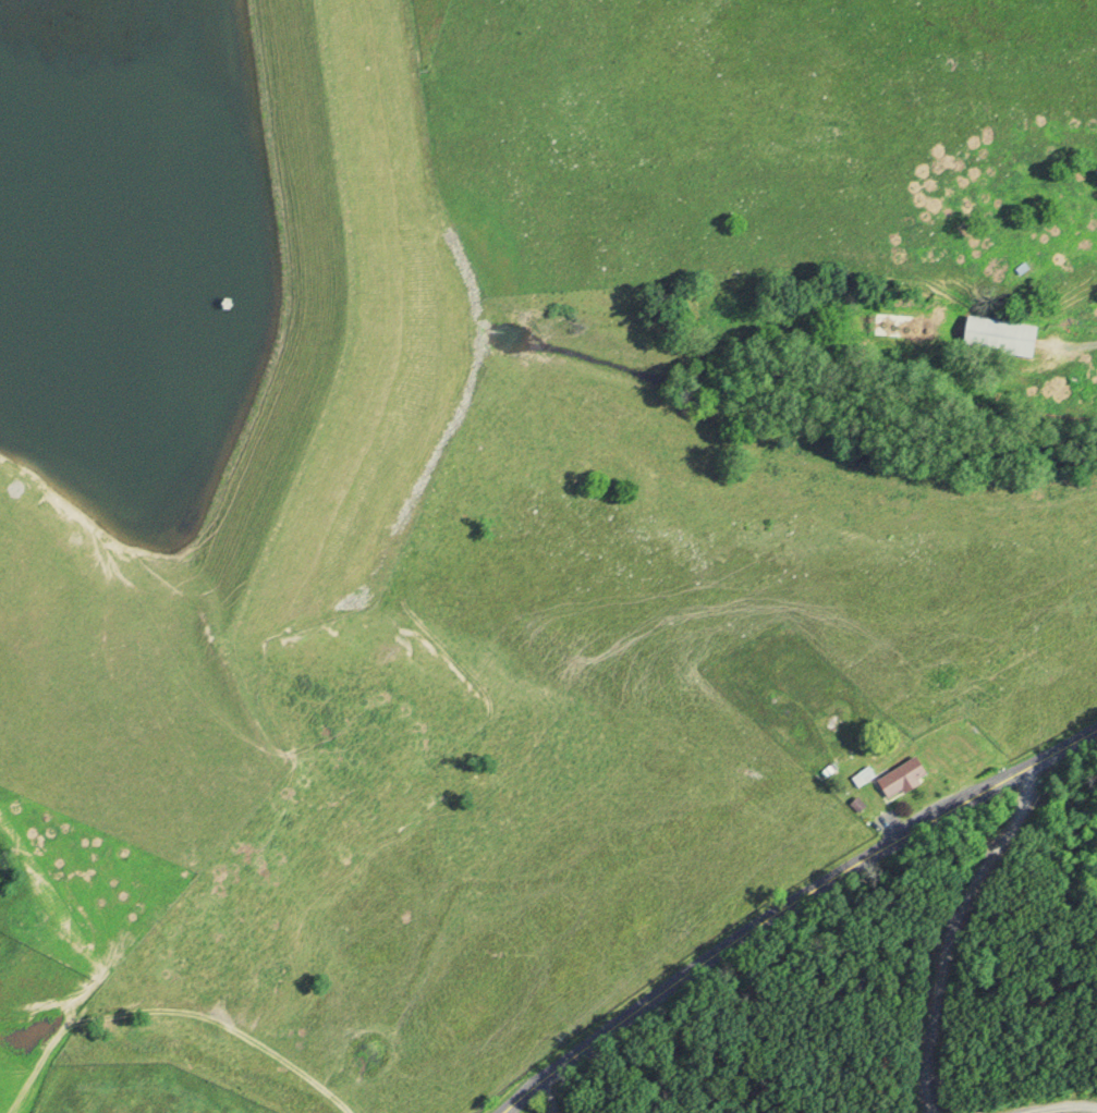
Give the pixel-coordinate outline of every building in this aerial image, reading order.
[(1033,326),(964,316),(960,348),(1029,357),(1033,326)] [(885,797),(925,773),(914,755),(874,779),(885,797)] [(872,775),(868,767),(853,775),(857,783),(872,775)]
